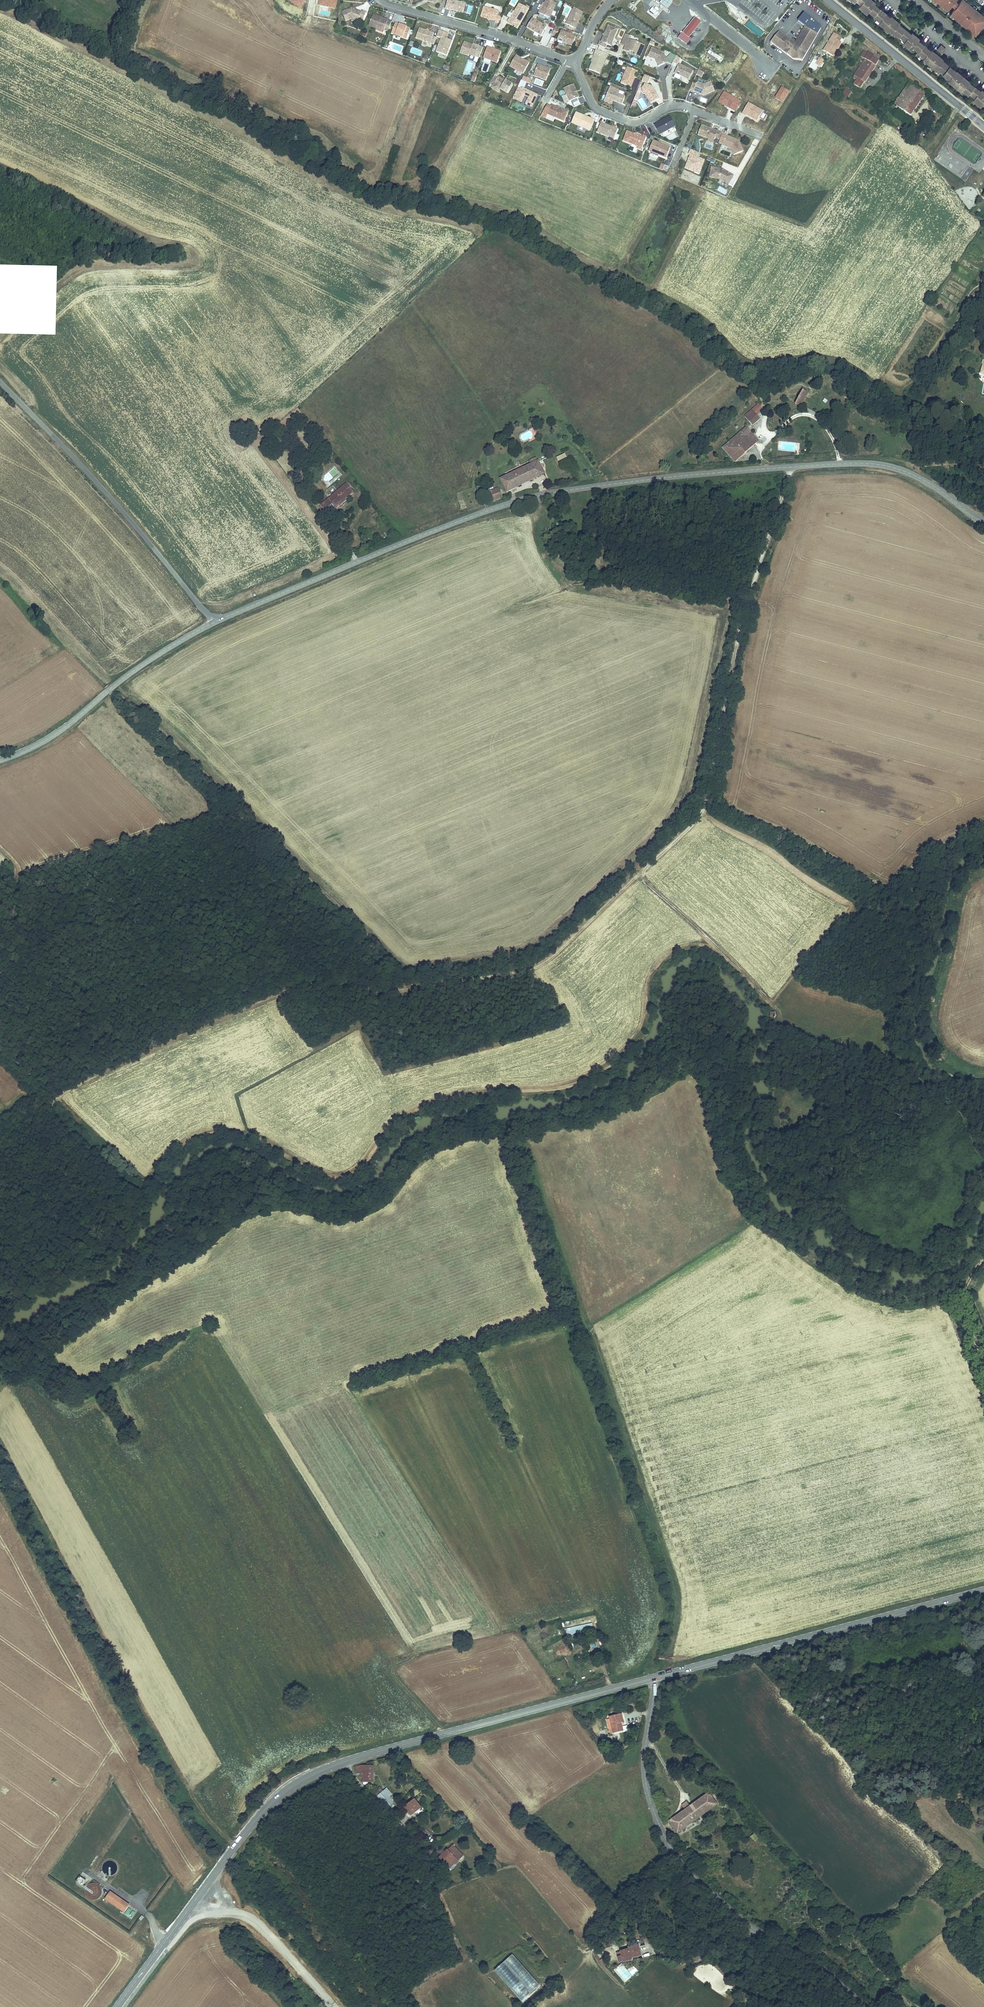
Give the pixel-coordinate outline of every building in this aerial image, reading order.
[(461,14),(463,4),(449,0),(447,10),(461,14)] [(548,0),(545,0),(540,14),(551,18),(557,3),(548,0)] [(670,0),(662,0),(660,3),(667,8),(672,1),(670,0)] [(866,1),(866,0),(856,0),(856,1),(861,6),(868,13),(869,12),(875,16),(880,10),(874,5),(873,7),(866,1)] [(967,0),(958,0),(958,1),(955,4),(949,11),(973,30),(975,27),(977,28),(983,20),(983,19),(983,18),(983,17),(983,14),(967,0)] [(517,27),(528,7),(519,3),(510,19),(509,18),(508,22),(517,27)] [(497,9),(483,6),(480,16),(487,17),(489,16),(490,18),(495,19),(495,21),(499,22),(500,15),(496,14),(497,9)] [(868,13),(861,6),(859,8),(867,15),(868,13)] [(652,7),(648,13),(656,19),(660,13),(652,7)] [(363,19),(366,11),(361,10),(361,11),(356,9),(353,9),(351,8),(341,12),(346,21),(352,18),(356,20),(359,18),(363,19)] [(897,27),(885,17),(886,16),(887,15),(880,10),(875,16),(877,19),(876,20),(883,26),(882,27),(888,32),(889,30),(896,36),(897,35),(900,37),(905,31),(899,25),(898,26),(897,27)] [(824,11),(820,15),(826,22),(824,24),(825,26),(832,20),(824,11)] [(582,16),(573,12),(567,24),(576,29),(582,16)] [(794,42),(778,31),(770,43),(792,60),(803,61),(822,28),(822,26),(805,12),(798,21),(803,27),(794,42)] [(389,33),(392,22),(388,21),(389,20),(373,15),(369,28),(376,30),(377,29),(384,31),(389,33)] [(896,21),(891,18),(890,19),(886,16),(885,17),(897,27),(898,26),(894,23),(896,21)] [(693,31),(701,22),(695,18),(688,26),(693,31)] [(547,27),(532,19),(527,29),(542,36),(547,27)] [(407,40),(411,29),(407,27),(407,29),(404,28),(405,26),(395,23),(391,35),(407,40)] [(618,29),(609,25),(605,34),(606,36),(604,37),(602,42),(600,41),(599,45),(605,48),(607,44),(611,46),(618,29)] [(433,44),(436,35),(432,34),(433,31),(428,29),(426,30),(425,28),(419,26),(414,38),(433,44)] [(688,37),(692,33),(686,28),(683,33),(688,37)] [(446,54),(451,39),(446,37),(448,32),(438,29),(436,35),(441,37),(436,51),(446,54)] [(917,43),(910,37),(911,35),(905,31),(900,37),(905,42),(905,43),(912,49),(913,48),(915,50),(919,53),(924,46),(918,41),(917,43)] [(576,37),(562,32),(558,41),(573,47),(576,37)] [(834,33),(822,50),(831,57),(840,44),(837,42),(841,37),(834,33)] [(631,36),(626,34),(623,41),(628,43),(626,46),(625,50),(630,53),(631,51),(636,54),(636,55),(641,57),(645,46),(630,39),(631,36)] [(479,58),(483,47),(474,44),(473,46),(463,42),(459,53),(469,56),(469,55),(479,58)] [(912,49),(905,43),(903,45),(911,51),(912,49)] [(942,62),(941,63),(929,53),(930,52),(931,52),(924,46),(919,53),(921,55),(921,56),(928,62),(926,63),(932,68),(933,67),(940,72),(941,71),(944,73),(949,67),(943,61),(942,62)] [(496,62),(500,51),(488,47),(484,58),(496,62)] [(665,53),(653,48),(649,57),(657,60),(660,67),(666,64),(665,63),(668,62),(665,53)] [(608,55),(597,50),(595,54),(596,55),(590,70),(600,74),(608,55)] [(878,59),(864,50),(860,55),(863,57),(865,59),(852,79),(856,81),(853,85),(859,88),(878,59)] [(940,58),(935,54),(934,55),(930,52),(929,53),(941,63),(942,62),(938,59),(940,58)] [(721,62),(723,58),(715,53),(712,57),(721,62)] [(529,62),(516,55),(510,66),(524,73),(529,62)] [(694,71),(680,64),(675,73),(689,80),(694,71)] [(551,70),(538,66),(535,77),(548,81),(551,70)] [(966,84),(954,74),(955,73),(956,72),(949,67),(944,73),(947,76),(946,77),(953,83),(952,84),(957,89),(959,87),(966,93),(966,92),(969,94),(975,88),(968,82),(967,83),(966,84)] [(638,72),(629,68),(622,84),(632,87),(635,79),(634,77),(637,76),(638,72)] [(965,78),(960,75),(959,76),(955,73),(954,74),(966,84),(967,83),(964,80),(965,78)] [(641,80),(648,83),(651,77),(644,74),(641,80)] [(505,81),(496,76),(491,85),(495,87),(502,90),(510,95),(514,86),(508,83),(506,83),(505,81)] [(908,82),(894,102),(911,114),(925,94),(908,82)] [(697,86),(693,84),(690,91),(694,93),(695,92),(700,94),(700,93),(702,94),(702,95),(704,96),(715,91),(712,83),(705,86),(698,83),(697,86)] [(574,84),(565,88),(570,101),(579,97),(574,84)] [(654,87),(646,84),(642,93),(647,95),(652,104),(660,99),(654,87)] [(522,89),(518,88),(513,99),(522,103),(525,96),(529,98),(526,105),(532,108),(538,96),(522,88),(522,89)] [(620,91),(611,88),(606,99),(614,102),(623,105),(626,98),(619,95),(620,91)] [(842,95),(849,100),(854,92),(847,88),(842,95)] [(979,94),(980,92),(975,88),(969,94),(975,99),(974,100),(982,106),(983,105),(983,106),(983,98),(979,94)] [(735,111),(741,101),(724,91),(718,102),(735,111)] [(636,100),(642,111),(649,107),(643,97),(636,100)] [(982,106),(974,100),(972,102),(980,108),(982,106)] [(568,112),(552,105),(548,115),(564,122),(568,112)] [(594,121),(576,113),(571,123),(590,131),(594,121)] [(670,116),(654,125),(660,135),(676,126),(670,116)] [(618,130),(601,123),(598,132),(614,139),(618,130)] [(651,135),(656,132),(650,123),(645,125),(651,135)] [(711,129),(702,125),(698,135),(709,139),(709,138),(715,140),(716,138),(720,139),(719,143),(723,144),(723,145),(731,149),(734,155),(744,151),(739,141),(738,141),(735,140),(735,139),(726,136),(727,135),(713,130),(713,131),(710,130),(711,129)] [(634,134),(627,132),(623,142),(638,147),(637,149),(641,150),(646,137),(642,136),(642,138),(637,136),(635,136),(634,134)] [(671,148),(653,141),(649,152),(666,159),(671,148)] [(700,153),(691,150),(689,155),(691,155),(689,161),(690,161),(689,163),(688,163),(686,169),(695,172),(698,166),(702,168),(705,161),(698,158),(700,153)] [(724,170),(713,168),(711,178),(720,180),(729,185),(735,177),(724,170)] [(800,404),(808,390),(804,388),(796,401),(800,404)] [(751,412),(749,408),(743,413),(753,423),(761,416),(755,409),(751,412)] [(744,424),(720,445),(733,460),(757,440),(744,424)] [(556,457),(558,462),(567,458),(565,453),(556,457)] [(538,459),(501,475),(507,489),(544,473),(538,459)] [(497,481),(488,485),(493,497),(502,493),(497,481)] [(331,493),(337,500),(343,496),(344,497),(352,491),(346,482),(331,493)] [(330,495),(321,502),(328,512),(337,504),(330,495)] [(565,1629),(567,1636),(593,1630),(592,1623),(565,1629)] [(621,1715),(609,1718),(613,1735),(623,1733),(621,1724),(623,1723),(621,1715)] [(360,1768),(358,1778),(359,1779),(366,1778),(367,1784),(375,1783),(373,1767),(360,1768)] [(379,1788),(373,1794),(375,1796),(381,1791),(379,1788)] [(381,1791),(375,1796),(387,1809),(393,1804),(386,1796),(389,1793),(385,1788),(381,1791)] [(708,1793),(670,1822),(680,1834),(719,1805),(708,1793)] [(415,1797),(404,1807),(409,1813),(416,1808),(417,1809),(422,1805),(415,1797)] [(424,1831),(420,1834),(426,1840),(429,1838),(424,1831)] [(755,1842),(759,1838),(754,1833),(750,1838),(755,1842)] [(681,1852),(686,1860),(692,1856),(688,1848),(681,1852)] [(448,1869),(451,1867),(458,1860),(460,1862),(462,1860),(457,1855),(455,1856),(449,1850),(440,1859),(448,1869)] [(458,1860),(451,1867),(453,1869),(460,1862),(458,1860)] [(76,1884),(82,1887),(86,1881),(80,1877),(76,1884)] [(129,1907),(113,1896),(115,1894),(111,1892),(107,1899),(126,1912),(129,1907)] [(113,1896),(129,1907),(131,1906),(115,1894),(113,1896)] [(613,1942),(611,1935),(604,1937),(605,1940),(603,1941),(605,1948),(615,1945),(614,1942),(613,1942)] [(632,1949),(620,1952),(622,1962),(634,1960),(634,1959),(644,1957),(642,1947),(636,1948),(635,1945),(632,1946),(632,1949)] [(540,1985),(514,1954),(494,1970),(521,2002),(540,1985)] [(699,1978),(710,1978),(710,1967),(705,1967),(705,1971),(699,1971),(699,1978)]
